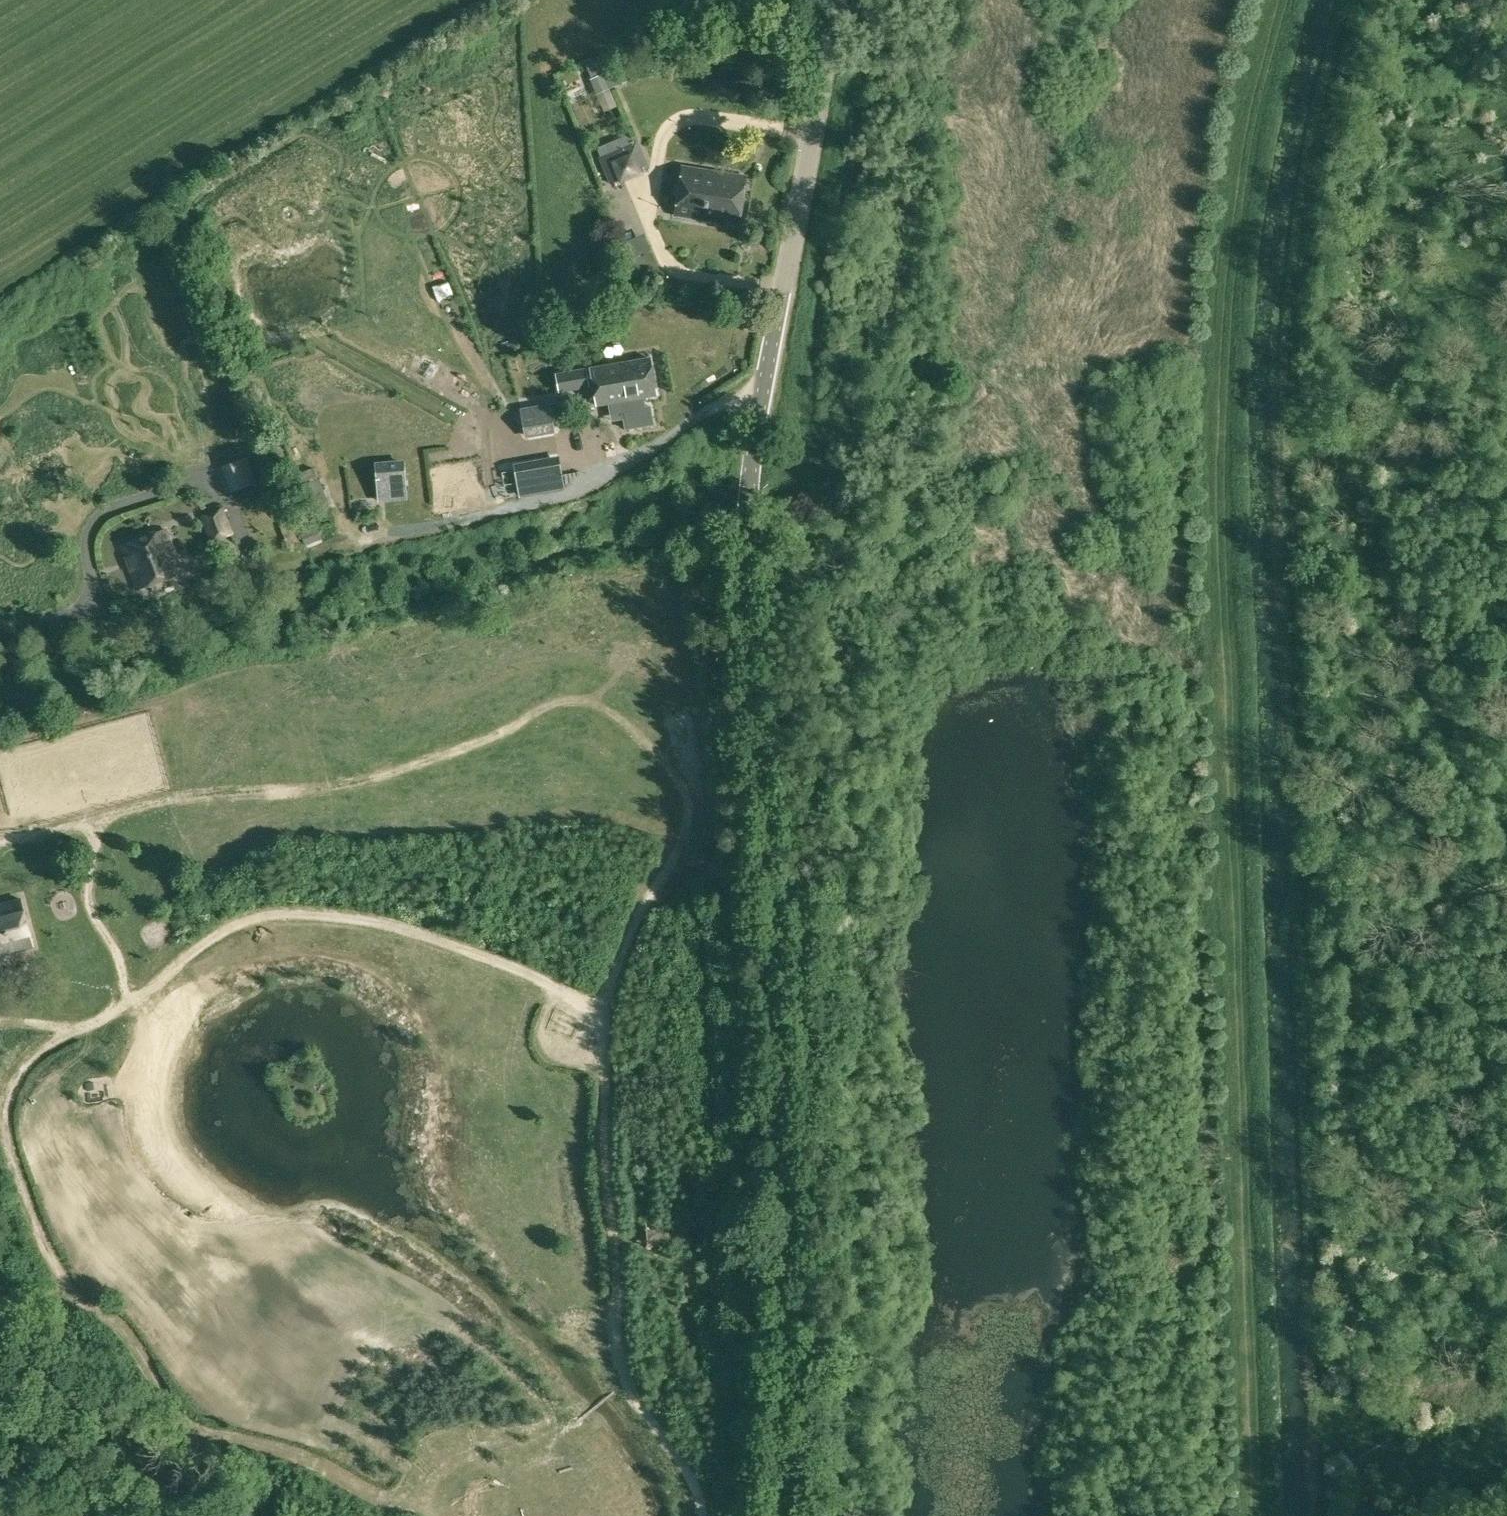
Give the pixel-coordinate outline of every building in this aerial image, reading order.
[(592,79),(598,93),(609,88),(603,74),(592,79)] [(599,156),(610,184),(650,168),(638,140),(599,156)] [(676,215),(740,225),(748,177),(684,167),(676,215)] [(557,373),(560,391),(579,388),(578,383),(594,380),(598,405),(610,403),(612,414),(623,412),(626,429),(654,424),(651,406),(646,407),(645,397),(657,395),(651,357),(591,367),(592,368),(586,369),(586,368),(557,373)] [(554,431),(551,414),(523,418),(526,436),(554,431)] [(529,466),(513,468),(513,469),(516,483),(561,475),(559,460),(529,466)] [(380,493),(408,490),(406,462),(378,465),(380,493)] [(202,514),(211,541),(234,533),(225,506),(202,514)] [(300,534),(294,518),(280,524),(286,539),(300,534)] [(301,533),(306,545),(322,538),(317,526),(301,533)] [(123,545),(138,588),(183,572),(167,529),(123,545)] [(34,945),(22,898),(0,904),(0,954),(34,945)]
